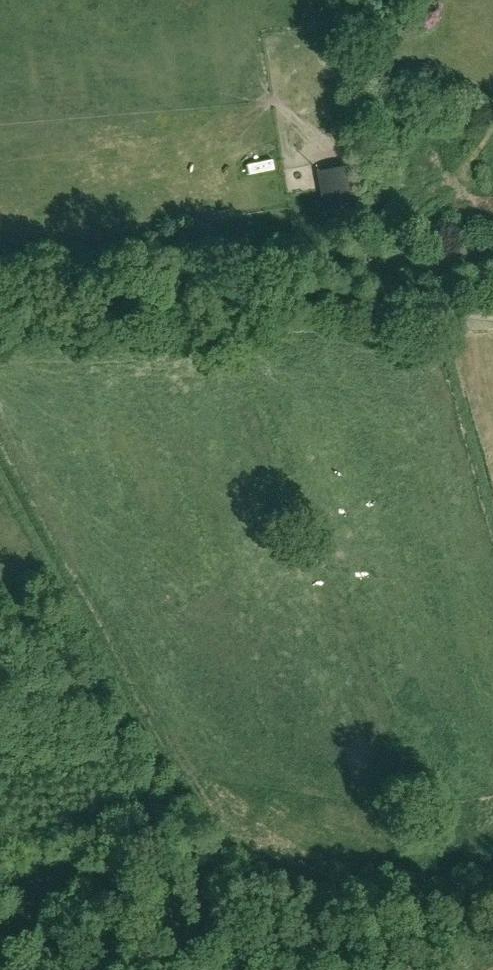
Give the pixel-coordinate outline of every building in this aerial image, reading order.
[(354,162),(320,168),(326,204),(360,198),(354,162)]
